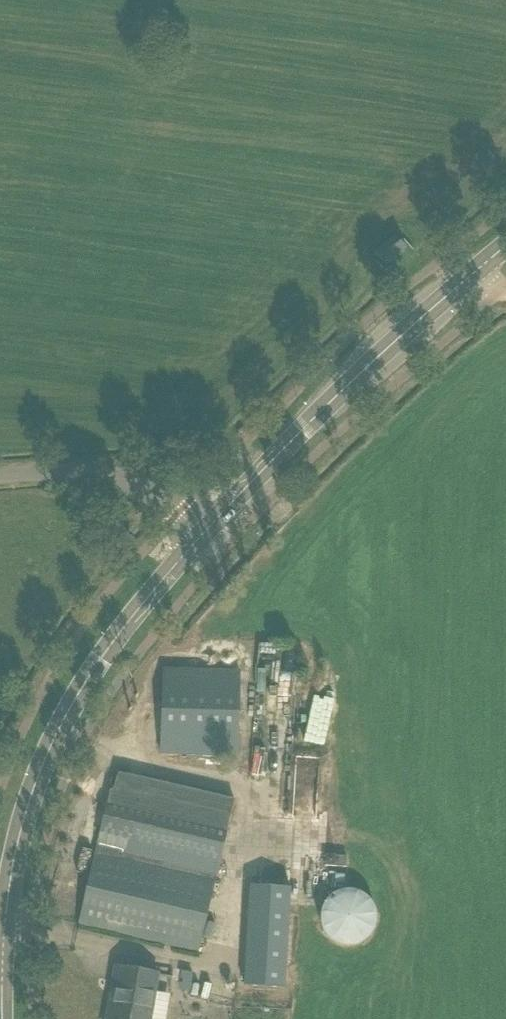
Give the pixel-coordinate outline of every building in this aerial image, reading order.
[(395,236),(375,253),(385,265),(405,248),(395,236)] [(242,671),(184,669),(164,669),(161,754),(239,757),(242,671)] [(110,790),(79,924),(198,952),(229,817),(136,796),(140,778),(117,772),(112,790),(110,790)] [(323,867),(345,868),(346,856),(324,855),(323,867)] [(332,944),(374,928),(358,885),(316,901),(332,944)] [(250,886),(244,986),(284,988),(284,984),(290,888),(250,886)] [(107,1018),(146,1018),(147,1018),(150,1018),(157,974),(116,967),(113,983),(117,984),(112,1011),(108,1010),(107,1018)]
